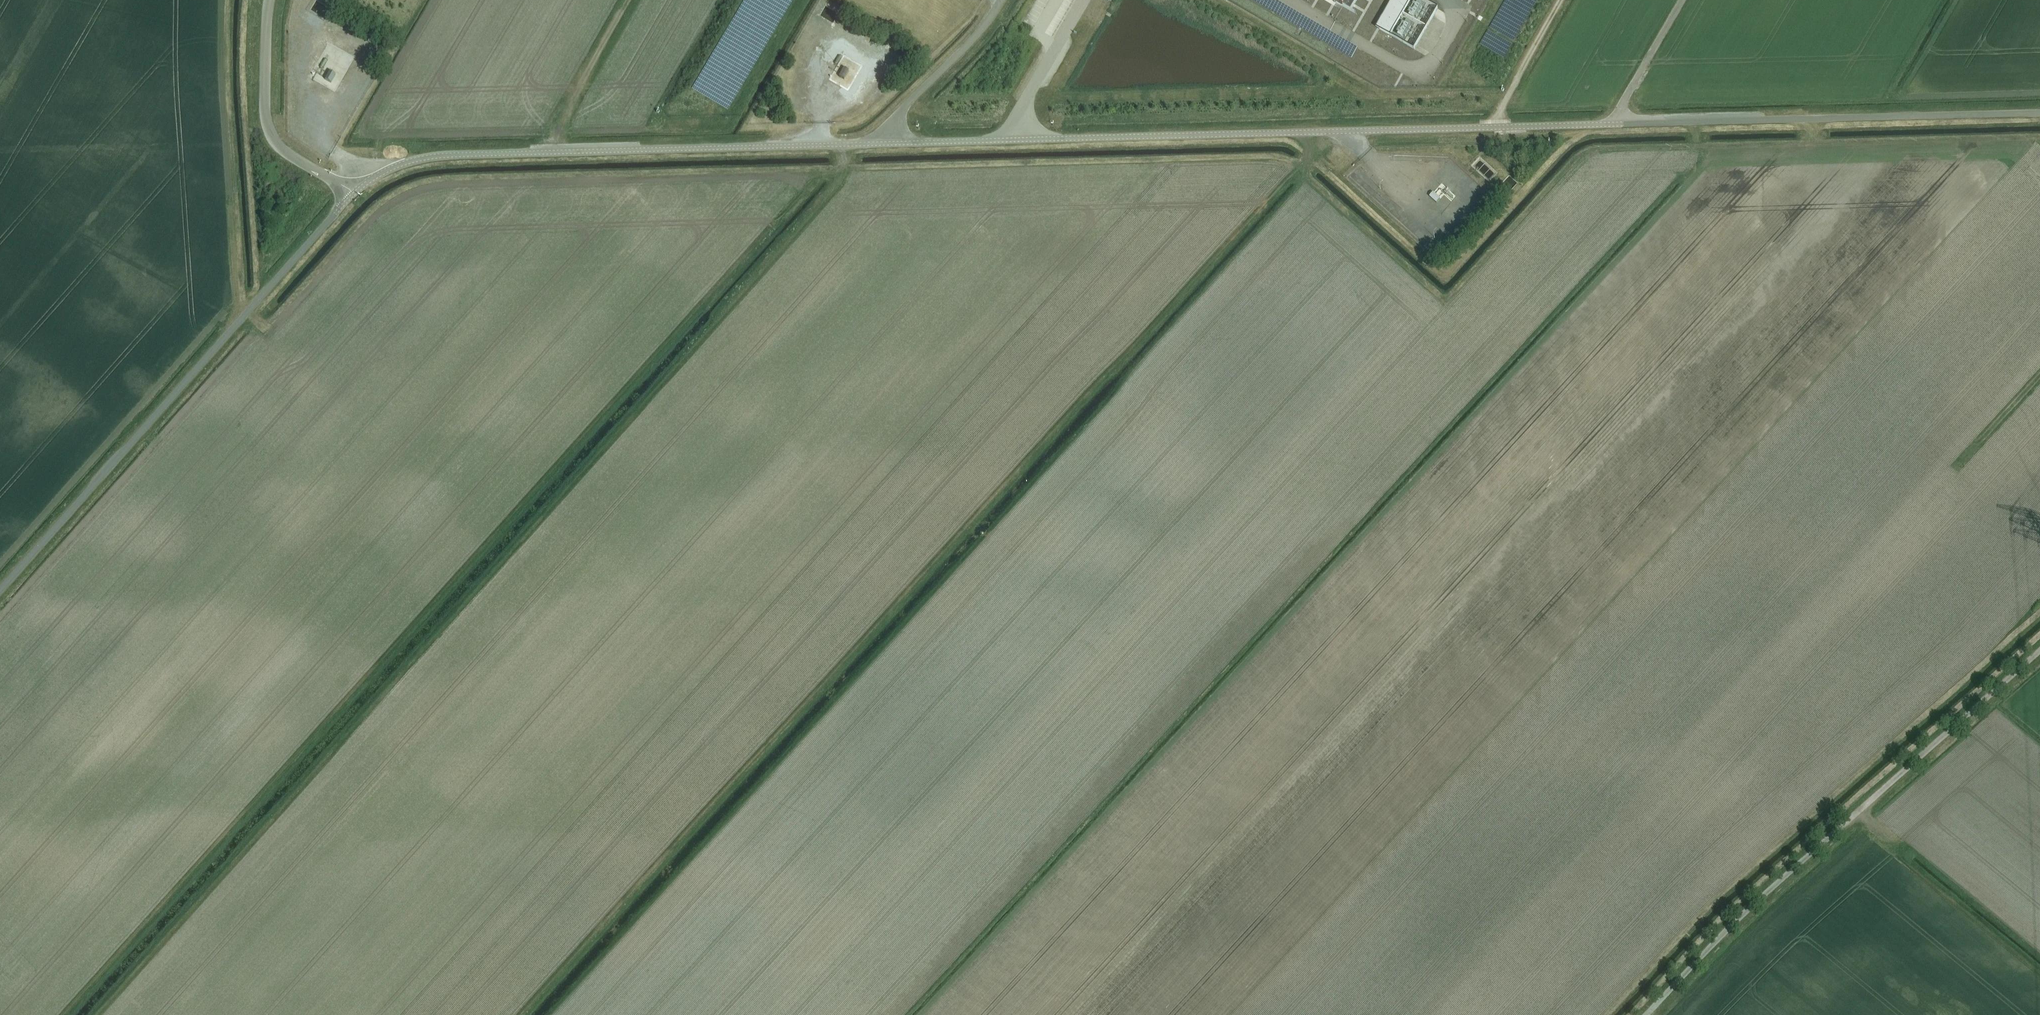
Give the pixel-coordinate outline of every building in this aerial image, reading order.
[(1350,12),(1357,0),(1330,0),(1350,12)] [(1376,28),(1390,36),(1411,0),(1393,0),(1376,28)] [(844,81),(849,72),(844,69),(839,78),(844,81)] [(325,79),(330,82),(334,74),(329,71),(325,79)] [(1436,204),(1440,199),(1433,193),(1429,198),(1436,204)]
